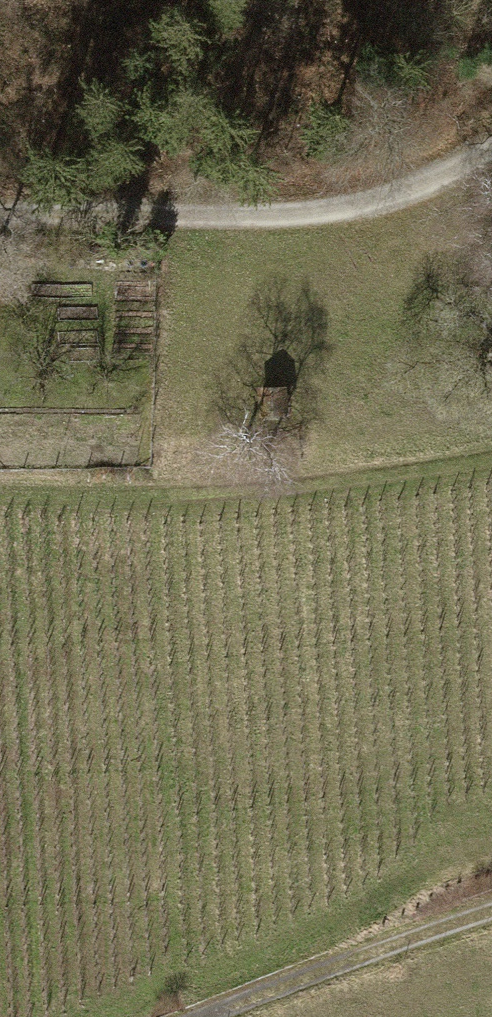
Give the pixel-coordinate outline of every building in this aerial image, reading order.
[(290,398),(261,399),(262,425),(291,424),(290,398)]
